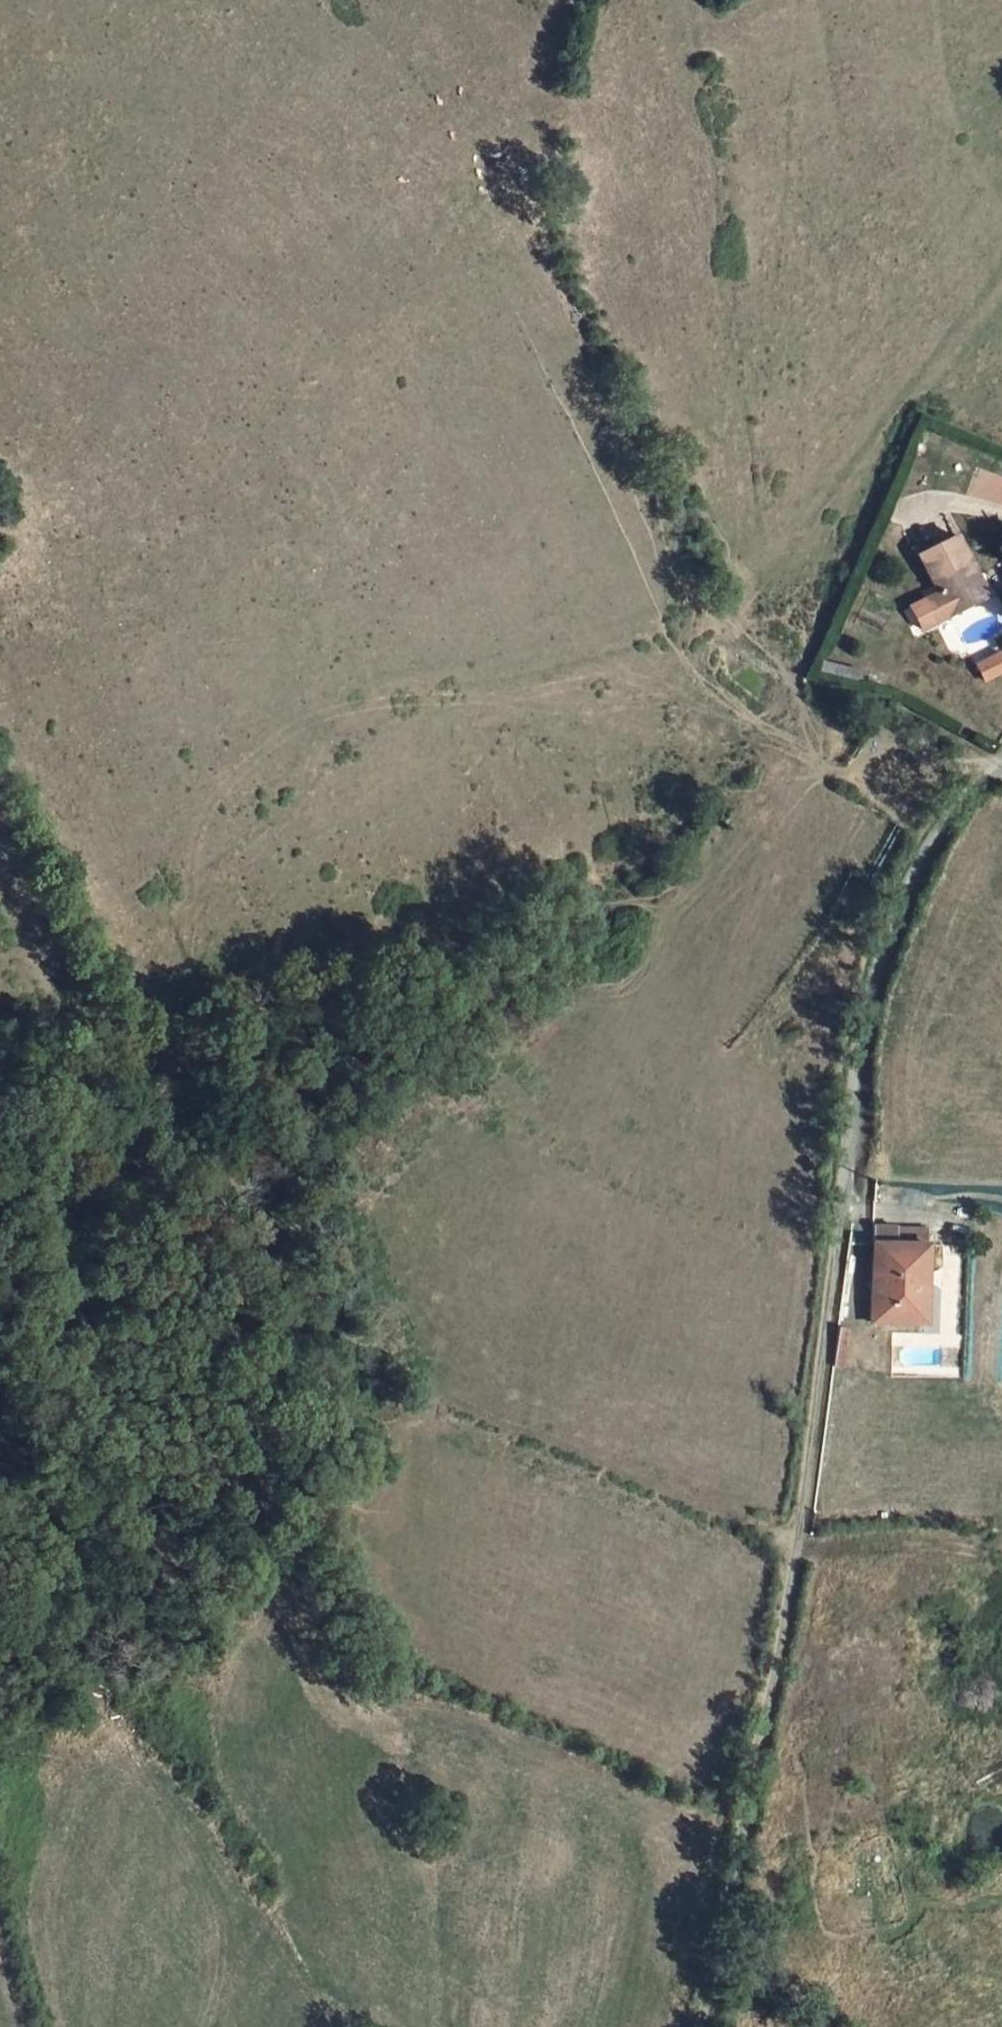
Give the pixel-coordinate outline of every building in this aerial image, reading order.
[(909,607),(923,630),(949,613),(978,595),(960,567),(967,563),(948,532),(912,554),(935,591),(909,607)] [(985,591),(967,563),(960,567),(978,595),(985,591)] [(984,673),(1001,663),(1001,657),(996,646),(975,659),(984,673)] [(874,1225),(872,1319),(928,1320),(930,1227),(874,1225)]
